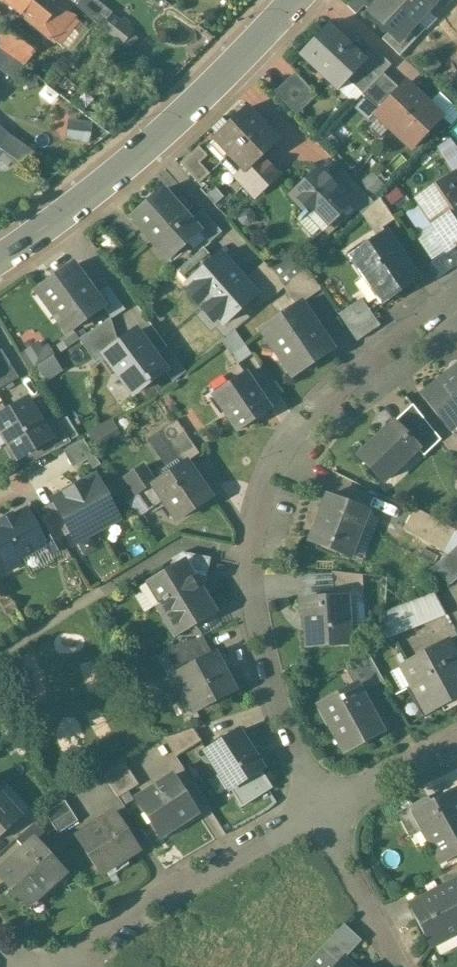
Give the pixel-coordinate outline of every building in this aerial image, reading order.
[(53,41),(74,16),(69,12),(74,6),(66,0),(3,0),(53,41)] [(75,7),(101,27),(112,13),(95,0),(81,0),(75,7)] [(346,6),(355,15),(364,6),(370,12),(381,0),(352,0),(346,6)] [(370,12),(389,31),(399,40),(416,22),(435,2),(433,0),(381,0),(370,12)] [(416,22),(399,40),(389,31),(381,39),(399,57),(424,30),(416,22)] [(326,26),(299,54),(338,91),(347,81),(364,63),(365,62),(361,59),(326,26)] [(5,29),(0,35),(0,51),(22,67),(32,53),(33,55),(35,53),(33,52),(34,51),(5,29)] [(391,65),(372,48),(361,59),(365,62),(364,63),(379,77),(383,74),(391,65)] [(364,63),(347,81),(361,95),(379,77),(364,63)] [(316,96),(294,73),(274,92),(296,116),(316,96)] [(379,77),(361,95),(379,111),(399,90),(383,74),(379,77)] [(379,111),(375,116),(390,131),(391,129),(410,147),(409,148),(411,149),(441,117),(428,105),(428,104),(427,103),(427,104),(421,98),(420,97),(405,84),(379,111)] [(246,109),(214,139),(229,155),(263,123),(256,116),(254,117),(246,109)] [(263,123),(229,155),(243,171),(244,171),(260,156),(276,141),(268,133),(270,131),(263,123)] [(0,128),(0,149),(9,136),(0,128)] [(198,148),(190,155),(192,157),(198,164),(199,163),(206,156),(198,148)] [(260,156),(244,171),(243,171),(236,177),(253,196),(276,174),(260,156)] [(192,157),(183,166),(198,183),(209,174),(199,163),(198,164),(192,157)] [(320,169),(291,196),(322,229),(350,203),(328,181),(319,172),(320,170),(320,169)] [(373,203),(341,169),(328,181),(350,203),(361,215),(373,203)] [(416,200),(432,224),(433,225),(456,208),(456,179),(454,174),(416,200)] [(189,221),(162,190),(130,219),(167,259),(198,231),(189,221)] [(373,203),(361,215),(377,238),(385,233),(382,228),(394,220),(379,198),(373,203)] [(433,225),(432,224),(429,227),(446,252),(456,245),(456,208),(433,225)] [(201,210),(189,221),(198,231),(209,243),(221,233),(201,210)] [(377,238),(349,257),(381,303),(417,279),(386,233),(385,233),(377,238)] [(209,243),(176,271),(187,284),(213,260),(204,249),(210,244),(209,243)] [(213,260),(187,284),(222,324),(254,296),(255,295),(243,281),(220,255),(213,260)] [(285,287),(263,262),(243,281),(255,295),(254,296),(263,305),(283,288),(285,287)] [(95,295),(73,266),(41,289),(59,312),(54,316),(66,333),(101,307),(102,306),(95,295)] [(285,287),(283,288),(296,307),(300,303),(320,290),(306,269),(285,287)] [(125,310),(107,286),(95,295),(102,306),(101,307),(111,319),(125,310)] [(362,296),(339,312),(357,339),(381,323),(362,296)] [(296,307),(260,330),(262,332),(263,331),(275,348),(280,345),(297,370),(290,375),(291,377),(331,350),(330,348),(328,349),(300,306),(302,305),(300,303),(296,307)] [(251,355),(234,330),(221,342),(237,365),(251,355)] [(136,332),(103,355),(132,394),(150,381),(149,380),(162,371),(163,372),(164,371),(154,356),(136,332)] [(44,338),(26,348),(45,380),(62,371),(44,338)] [(185,372),(167,347),(154,356),(164,371),(172,383),(185,372)] [(1,350),(0,350),(0,388),(18,379),(1,350)] [(421,396),(448,431),(456,424),(456,367),(421,396)] [(245,374),(228,385),(229,387),(214,397),(237,431),(269,410),(245,374)] [(0,417),(0,431),(17,458),(49,439),(50,439),(41,425),(27,401),(0,417)] [(440,440),(415,408),(403,419),(413,429),(406,436),(418,449),(417,450),(423,457),(440,440)] [(70,443),(55,417),(41,425),(50,439),(49,439),(56,451),(70,443)] [(403,419),(383,438),(380,435),(373,442),(372,442),(358,456),(383,482),(417,450),(418,449),(406,436),(413,429),(403,419)] [(93,444),(120,436),(115,420),(88,428),(93,444)] [(195,449),(176,420),(164,429),(183,458),(195,449)] [(442,443),(456,461),(456,435),(455,433),(442,443)] [(83,440),(63,451),(73,468),(87,460),(94,456),(83,440)] [(100,465),(94,456),(87,460),(92,469),(100,465)] [(185,463),(152,485),(176,520),(209,498),(185,463)] [(78,483),(68,489),(69,491),(53,499),(71,533),(76,541),(118,518),(95,476),(79,485),(78,483)] [(367,511),(328,496),(322,513),(321,512),(309,542),(346,557),(357,529),(359,530),(367,511)] [(54,502),(44,508),(48,515),(54,528),(61,524),(67,535),(71,533),(54,502)] [(455,530),(414,508),(402,530),(403,531),(444,552),(455,530)] [(0,522),(1,524),(0,524),(0,554),(8,569),(9,571),(11,570),(23,563),(23,562),(22,559),(45,546),(46,546),(33,523),(27,512),(26,510),(24,511),(13,518),(11,515),(0,522)] [(54,528),(48,515),(33,523),(46,546),(45,546),(49,555),(65,547),(54,528)] [(403,531),(398,542),(438,563),(456,545),(456,531),(455,530),(444,552),(403,531)] [(432,568),(449,586),(456,579),(456,545),(438,563),(432,568)] [(210,558),(182,552),(171,559),(177,570),(184,565),(199,589),(205,585),(210,558)] [(177,570),(147,588),(175,634),(212,611),(199,589),(184,565),(177,570)] [(362,575),(331,572),(333,592),(363,590),(362,575)] [(434,593),(384,612),(382,638),(444,612),(434,593)] [(342,597),(301,600),(302,615),(305,614),(307,647),(348,644),(347,627),(344,627),(342,597)] [(10,599),(1,604),(6,613),(15,608),(10,599)] [(202,637),(163,650),(175,673),(211,654),(202,637)] [(402,664),(412,684),(410,685),(427,715),(456,698),(456,660),(455,661),(445,641),(402,664)] [(211,654),(175,673),(195,712),(234,692),(213,653),(211,654)] [(368,654),(353,663),(367,689),(383,681),(368,654)] [(380,731),(356,686),(321,705),(331,723),(329,724),(343,751),(380,731)] [(192,728),(162,738),(175,757),(201,741),(192,728)] [(238,731),(206,752),(229,788),(260,769),(261,768),(238,731)] [(123,762),(103,775),(117,797),(138,785),(123,762)] [(260,769),(229,788),(241,807),(272,788),(260,769)] [(160,836),(196,813),(172,776),(136,799),(160,836)] [(413,813),(414,814),(418,812),(426,826),(422,828),(440,862),(456,853),(456,801),(452,792),(431,803),(413,813)] [(414,814),(413,813),(431,803),(427,796),(410,806),(411,809),(399,816),(410,835),(422,828),(426,826),(418,812),(414,814)] [(6,829),(18,818),(18,817),(0,798),(0,834),(6,829)] [(64,801),(45,814),(58,834),(77,821),(64,801)] [(40,818),(29,807),(18,817),(18,818),(6,829),(16,840),(35,822),(40,818)] [(113,813),(77,836),(102,874),(137,851),(113,813)] [(44,832),(35,822),(16,840),(24,848),(34,839),(35,841),(44,832)] [(0,870),(0,877),(26,906),(64,872),(35,841),(34,839),(24,848),(0,870)] [(438,877),(444,888),(456,881),(456,867),(438,877)] [(444,888),(447,894),(435,900),(432,896),(414,906),(413,904),(411,905),(429,938),(440,932),(443,939),(456,931),(456,881),(444,888)] [(304,966),(336,966),(340,964),(322,947),(304,966)]
